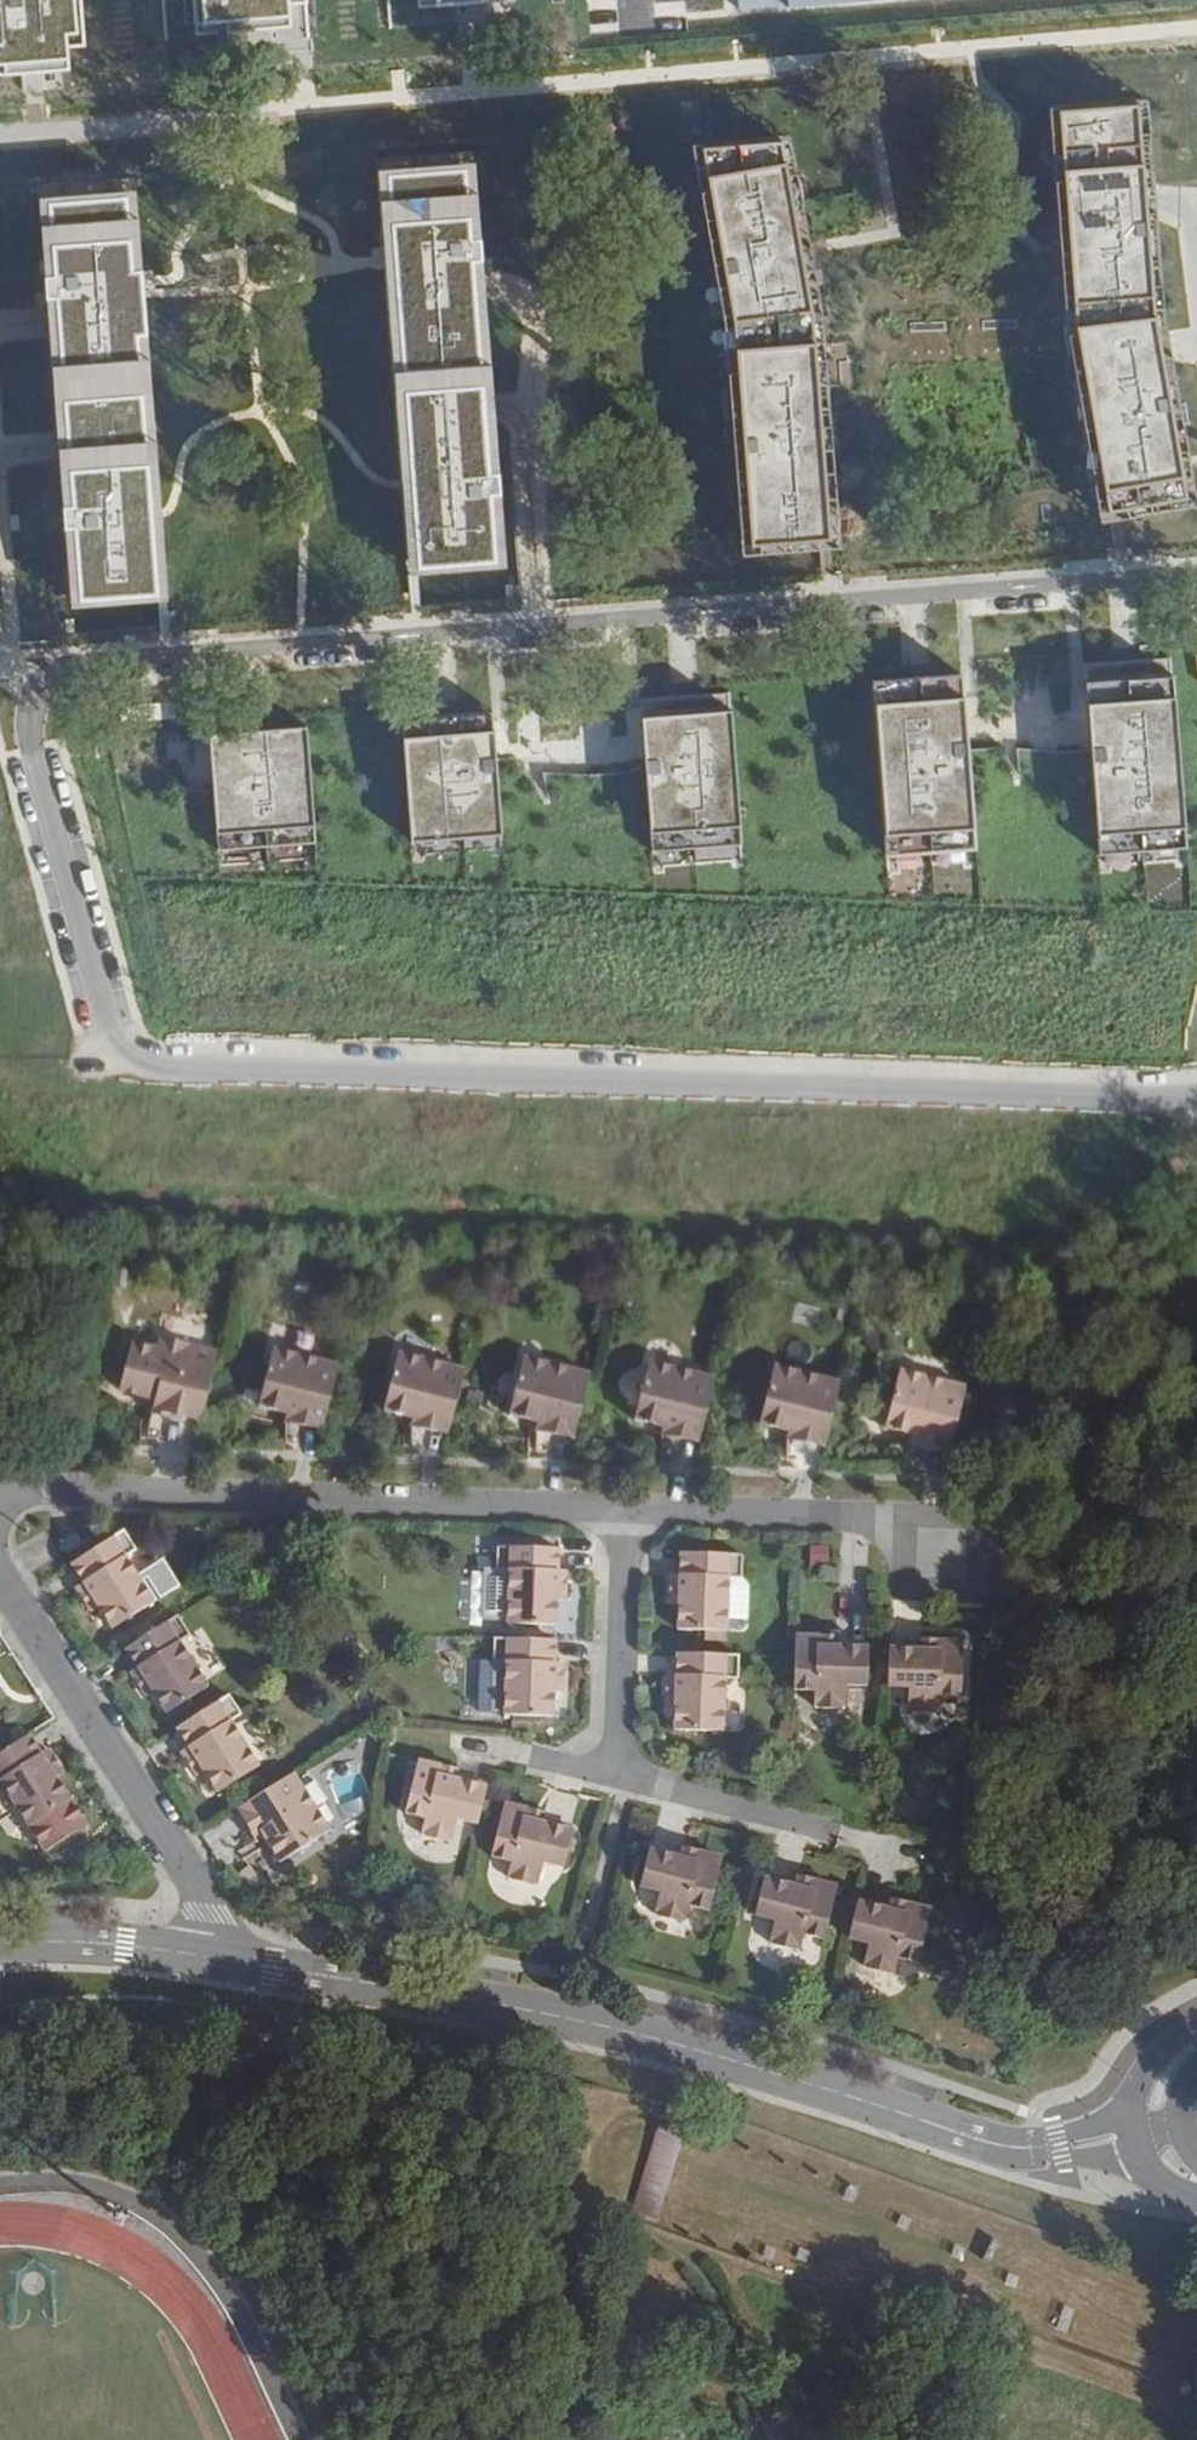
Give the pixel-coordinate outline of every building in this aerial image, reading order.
[(86,69),(79,0),(0,0),(0,75),(86,69)] [(167,41),(307,22),(305,0),(163,0),(167,41)] [(391,28),(531,15),(530,0),(389,0),(391,28)] [(99,35),(101,48),(152,43),(148,3),(115,6),(117,33),(99,35)] [(1138,107),(1062,113),(1078,329),(1159,319),(1138,107)] [(782,142),(701,150),(740,340),(818,333),(782,142)] [(471,155),(378,164),(394,373),(492,366),(471,155)] [(137,193),(38,201),(53,369),(150,361),(137,193)] [(1111,509),(1191,492),(1159,319),(1078,329),(1111,509)] [(1040,418),(1042,327),(991,326),(910,324),(910,343),(884,342),(883,364),(923,365),(923,385),(957,386),(957,416),(1040,418)] [(833,530),(818,333),(740,340),(754,535),(833,530)] [(150,361),(53,369),(72,603),(166,595),(150,361)] [(492,366),(394,373),(409,576),(507,569),(501,477),(498,433),(492,366)] [(10,493),(8,460),(0,460),(0,493),(10,493)] [(9,565),(7,524),(0,524),(0,566),(9,565)] [(1087,678),(1100,867),(1189,860),(1176,670),(1087,678)] [(961,675),(870,681),(886,858),(975,852),(961,675)] [(639,699),(652,866),(746,858),(729,694),(639,699)] [(492,713),(403,718),(411,850),(502,849),(492,713)] [(220,866),(315,859),(307,727),(210,734),(220,866)] [(1061,930),(1025,930),(1024,942),(1024,996),(1060,996),(1067,997),(1066,1025),(1099,1025),(1100,998),(1113,998),(1149,998),(1181,999),(1181,975),(1182,932),(1149,932),(1095,931),(1061,930)] [(283,935),(282,976),(318,976),(318,952),(318,935),(283,935)] [(793,1321),(815,1326),(820,1308),(797,1303),(793,1321)] [(194,1415),(211,1348),(153,1334),(150,1345),(126,1339),(114,1387),(150,1396),(164,1399),(163,1407),(194,1415)] [(318,1418),(333,1360),(267,1343),(252,1402),(281,1409),(318,1418)] [(444,1421),(458,1364),(392,1348),(378,1406),(408,1413),(444,1421)] [(569,1426),(584,1367),(519,1351),(504,1410),(535,1417),(569,1426)] [(694,1429),(709,1371),(643,1355),(629,1413),(660,1420),(694,1429)] [(820,1432),(834,1375),(768,1358),(754,1416),(786,1424),(820,1432)] [(946,1435),(961,1377),(896,1361),(880,1420),(911,1427),(946,1435)] [(164,1399),(150,1396),(146,1412),(160,1415),(163,1407),(164,1399)] [(316,1427),(318,1418),(281,1409),(279,1418),(316,1427)] [(441,1432),(444,1421),(408,1413),(405,1423),(441,1432)] [(567,1434),(569,1426),(535,1417),(532,1426),(567,1434)] [(692,1439),(694,1429),(660,1420),(657,1430),(692,1439)] [(817,1443),(820,1432),(786,1424),(783,1434),(817,1443)] [(943,1445),(946,1435),(911,1427),(909,1437),(943,1445)] [(137,1550),(136,1548),(123,1528),(70,1561),(84,1584),(100,1609),(112,1628),(155,1601),(127,1557),(137,1550)] [(60,1540),(66,1551),(80,1543),(74,1532),(60,1540)] [(560,1604),(561,1574),(562,1547),(499,1545),(498,1570),(510,1570),(508,1623),(559,1625),(560,1604)] [(666,1578),(666,1609),(666,1627),(716,1628),(717,1576),(729,1577),(730,1551),(667,1551),(666,1578)] [(572,1575),(561,1574),(560,1604),(571,1605),(572,1575)] [(729,1577),(717,1576),(716,1628),(730,1629),(736,1624),(736,1582),(729,1577)] [(657,1609),(666,1609),(666,1578),(658,1578),(657,1609)] [(91,1614),(100,1609),(84,1584),(76,1590),(91,1614)] [(191,1635),(178,1613),(124,1647),(137,1668),(154,1693),(167,1713),(209,1685),(181,1642),(191,1635)] [(803,1625),(803,1632),(802,1643),(822,1644),(822,1640),(822,1625),(803,1625)] [(915,1626),(915,1641),(915,1645),(934,1645),(934,1633),(934,1627),(915,1626)] [(716,1637),(716,1628),(694,1627),(694,1636),(716,1637)] [(803,1632),(783,1631),(782,1651),(782,1686),(804,1686),(803,1701),(836,1702),(836,1680),(857,1681),(858,1640),(822,1640),(822,1644),(802,1643),(803,1632)] [(915,1641),(875,1640),(874,1681),(899,1681),(899,1702),(931,1703),(931,1687),(951,1688),(952,1634),(934,1633),(934,1645),(915,1645),(915,1641)] [(558,1665),(559,1639),(489,1636),(488,1660),(506,1661),(504,1711),(504,1713),(557,1715),(557,1694),(558,1665)] [(342,1646),(326,1656),(336,1671),(352,1662),(342,1646)] [(728,1651),(665,1650),(665,1679),(664,1709),(664,1727),(714,1729),(715,1675),(728,1675),(728,1651)] [(504,1711),(506,1661),(488,1660),(476,1660),(475,1710),(504,1711)] [(570,1665),(558,1665),(557,1694),(568,1694),(570,1665)] [(146,1699),(154,1693),(137,1668),(129,1673),(146,1699)] [(664,1709),(665,1679),(656,1679),(655,1709),(664,1709)] [(228,1692),(175,1726),(189,1748),(205,1773),(217,1793),(260,1765),(232,1721),(242,1715),(228,1692)] [(26,1735),(0,1752),(0,1789),(25,1827),(41,1853),(83,1827),(67,1801),(55,1782),(39,1756),(26,1735)] [(205,1773),(189,1748),(181,1753),(197,1778),(205,1773)] [(48,1751),(39,1756),(55,1782),(64,1776),(48,1751)] [(452,1781),(453,1777),(457,1763),(438,1759),(436,1766),(433,1777),(452,1781)] [(476,1825),(486,1785),(453,1777),(452,1781),(433,1777),(436,1766),(416,1761),(404,1812),(405,1814),(424,1819),(420,1834),(451,1842),(457,1821),(476,1825)] [(243,1803),(262,1833),(280,1862),(333,1829),(295,1770),(243,1803)] [(243,1803),(235,1808),(253,1838),(262,1833),(243,1803)] [(524,1803),(523,1809),(520,1819),(539,1824),(540,1820),(543,1807),(524,1803)] [(520,1819),(523,1809),(505,1804),(492,1857),(511,1861),(508,1877),(540,1884),(546,1863),(564,1868),(574,1829),(540,1820),(539,1824),(520,1819)] [(680,1840),(676,1855),(675,1857),(694,1861),(697,1850),(698,1844),(680,1840)] [(675,1857),(676,1855),(643,1847),(633,1886),(654,1891),(649,1912),(679,1919),(683,1904),(703,1908),(716,1854),(697,1850),(694,1861),(675,1857)] [(795,1866),(792,1881),(791,1884),(810,1888),(813,1876),(815,1871),(795,1866)] [(791,1884),(792,1881),(758,1873),(748,1912),(769,1918),(764,1938),(794,1945),(798,1930),(818,1935),(831,1881),(813,1876),(810,1888),(791,1884)] [(890,1888),(887,1903),(886,1906),(905,1911),(909,1899),(910,1892),(890,1888)] [(887,1903),(850,1894),(841,1934),(864,1939),(859,1960),(889,1967),(893,1953),(913,1957),(926,1902),(909,1899),(905,1911),(886,1906),(887,1903)] [(657,2123),(637,2201),(662,2208),(683,2130),(657,2123)]
